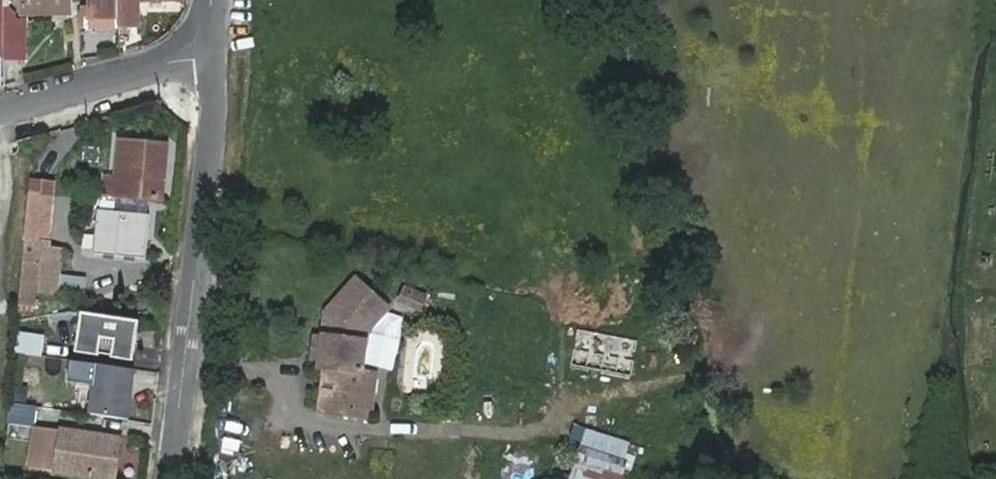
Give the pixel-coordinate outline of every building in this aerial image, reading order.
[(23,13),(72,14),(71,1),(71,0),(23,0),(23,13)] [(91,12),(119,13),(119,0),(91,0),(91,12)] [(141,0),(119,0),(119,13),(119,25),(141,25),(141,0)] [(2,6),(3,57),(25,57),(24,19),(17,18),(17,13),(12,7),(2,6)] [(91,12),(79,12),(79,27),(119,28),(119,25),(119,13),(91,12)] [(99,194),(113,195),(117,196),(142,198),(148,198),(161,200),(167,147),(119,142),(115,179),(100,178),(99,194)] [(29,195),(24,262),(22,292),(54,295),(57,265),(58,254),(46,253),(51,197),(29,195)] [(142,198),(117,196),(116,211),(147,214),(148,198),(142,198)] [(116,211),(97,210),(93,254),(146,258),(150,214),(147,214),(116,211)] [(372,332),(391,311),(356,282),(324,317),(321,337),(317,365),(317,373),(323,373),(318,414),(376,422),(379,397),(374,396),(377,374),(367,373),(372,332)] [(426,301),(407,292),(401,304),(420,313),(426,301)] [(79,313),(74,342),(132,351),(136,321),(79,313)] [(566,362),(628,375),(635,338),(574,325),(566,362)] [(12,331),(11,353),(39,355),(41,333),(12,331)] [(317,365),(321,337),(313,336),(309,364),(317,365)] [(74,342),(73,352),(130,361),(132,351),(74,342)] [(131,371),(94,366),(86,416),(124,421),(131,371)] [(13,405),(10,440),(29,442),(25,469),(103,478),(114,478),(119,438),(34,427),(36,408),(13,405)] [(633,443),(581,427),(565,478),(622,478),(633,443)]
